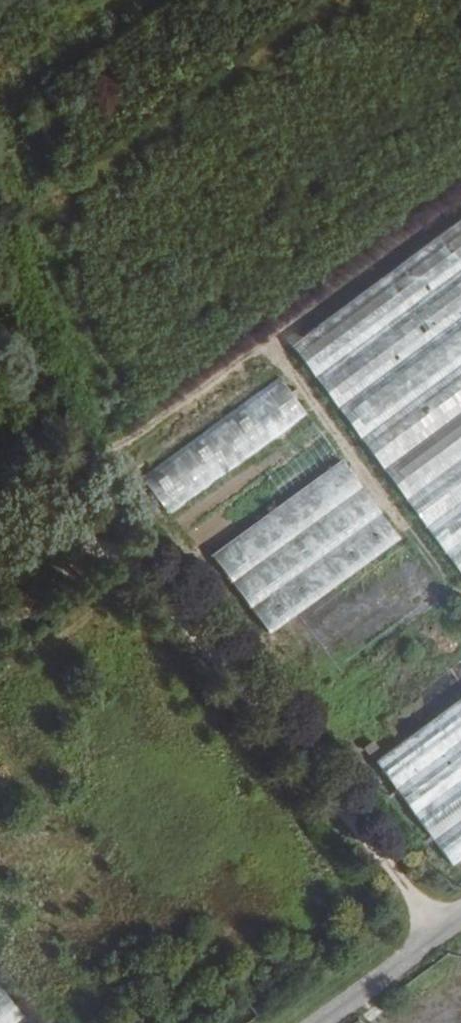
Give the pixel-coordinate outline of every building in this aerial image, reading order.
[(295,340),(460,571),(460,220),(295,340)] [(168,512),(310,417),(286,380),(143,475),(168,512)] [(267,632),(404,544),(349,460),(212,548),(267,632)] [(376,756),(453,863),(460,857),(460,695),(376,756)] [(375,743),(370,736),(364,740),(369,747),(375,743)] [(0,976),(0,1022),(7,1022),(26,1008),(0,976)]
